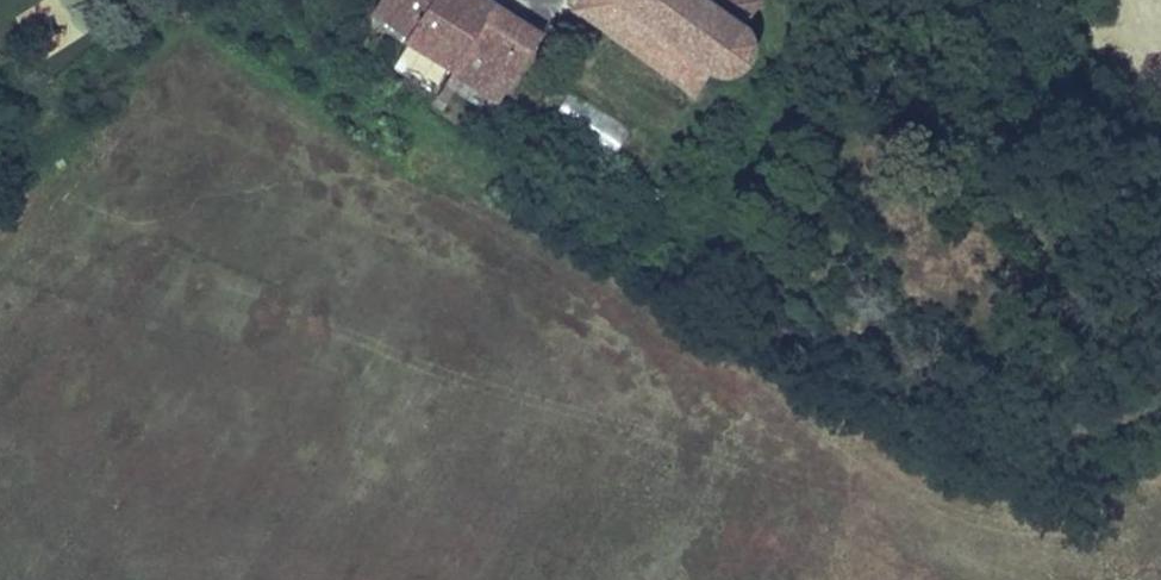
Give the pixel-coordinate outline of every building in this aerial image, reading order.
[(402,34),(424,0),(373,0),(365,13),(373,17),(402,34)] [(446,69),(489,3),(484,0),(424,0),(402,34),(398,41),(446,69)] [(754,1),(753,0),(577,0),(568,12),(686,98),(687,97),(702,76),(718,80),(729,78),(739,73),(747,63),(751,50),(748,36),(739,24),(754,1)] [(472,85),(497,100),(541,36),(489,3),(446,69),(433,91),(446,99),(460,78),(463,79),(472,85)] [(356,27),(363,32),(373,17),(365,13),(356,27)] [(458,88),(467,93),(472,85),(463,79),(458,88)] [(491,108),(497,100),(472,85),(467,93),(478,100),(491,108)] [(566,90),(554,113),(617,147),(629,125),(566,90)]
